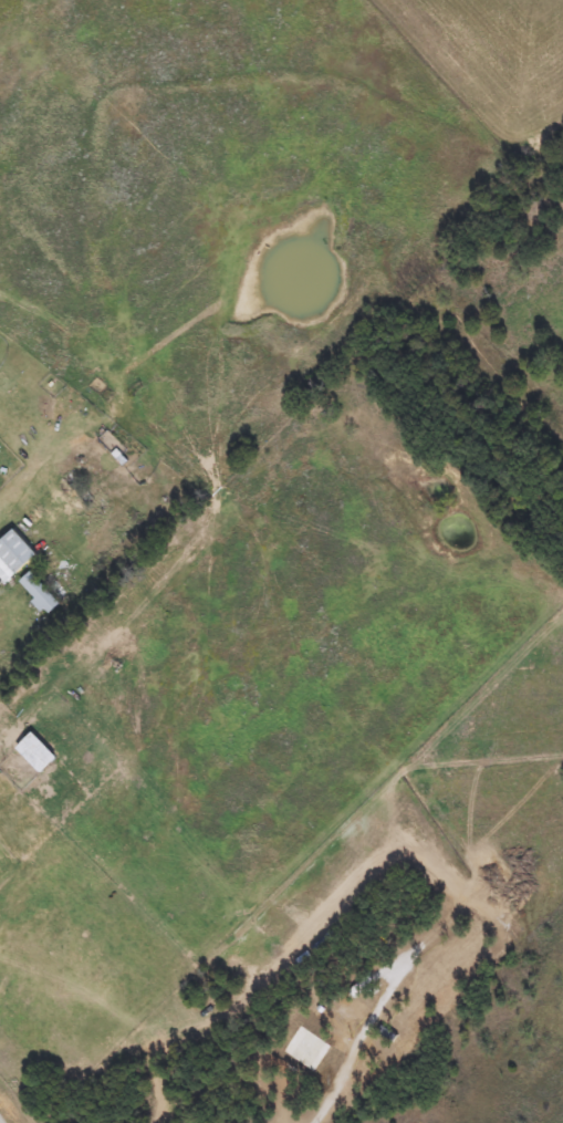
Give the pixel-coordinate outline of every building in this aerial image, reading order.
[(13,529),(0,542),(0,557),(17,574),(38,554),(13,529)] [(18,583),(49,614),(60,602),(30,571),(18,583)] [(14,748),(40,773),(58,756),(32,730),(14,748)] [(365,1023),(391,986),(383,980),(357,1018),(365,1023)]
